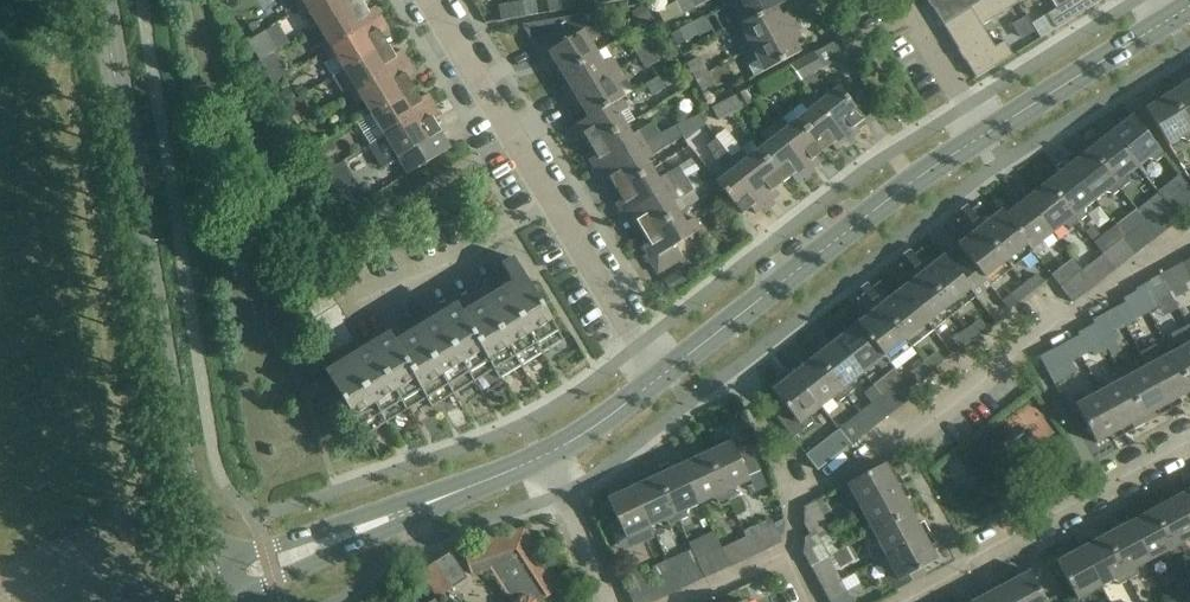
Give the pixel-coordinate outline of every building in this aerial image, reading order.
[(298,8),(312,0),(293,0),(298,8)] [(360,0),(312,0),(298,8),(303,17),(309,13),(317,27),(360,0)] [(360,0),(317,27),(326,40),(320,43),(326,52),(382,17),(375,6),(367,11),(360,0)] [(559,0),(546,0),(548,13),(560,10),(559,0)] [(560,10),(573,8),(571,0),(559,0),(560,10)] [(691,0),(680,0),(676,3),(682,14),(695,7),(691,0)] [(731,2),(736,11),(742,23),(743,24),(775,6),(775,7),(788,0),(734,0),(731,2)] [(942,24),(981,0),(927,0),(942,24)] [(1017,0),(981,0),(942,24),(975,77),(973,78),(974,79),(1013,55),(1004,40),(994,46),(982,25),(1019,3),(1017,0)] [(1046,13),(1056,28),(1101,0),(1068,0),(1046,13)] [(509,3),(512,19),(524,17),(522,1),(509,3)] [(501,21),(512,19),(509,3),(498,5),(501,21)] [(646,8),(644,4),(631,11),(638,25),(652,18),(646,8)] [(736,41),(743,54),(798,24),(795,18),(792,19),(788,11),(780,16),(775,7),(775,6),(743,24),(742,23),(739,25),(745,36),(736,41)] [(387,44),(380,33),(388,28),(382,17),(326,52),(330,59),(335,56),(344,70),(387,44)] [(1024,19),(1012,26),(1020,39),(1032,32),(1024,19)] [(289,42),(277,23),(247,40),(259,60),(289,42)] [(698,33),(692,23),(670,35),(675,46),(698,33)] [(801,29),(798,24),(743,54),(755,76),(800,52),(794,42),(802,38),(798,30),(801,29)] [(562,75),(597,53),(590,42),(599,37),(592,25),(566,41),(558,27),(533,43),(540,56),(538,57),(541,63),(544,62),(548,69),(556,64),(562,75)] [(638,58),(651,50),(644,38),(631,46),(638,58)] [(344,70),(333,77),(341,90),(347,87),(352,96),(408,61),(401,50),(393,54),(387,44),(344,70)] [(657,61),(651,50),(638,58),(644,68),(657,61)] [(789,66),(803,84),(815,76),(812,72),(822,67),(814,52),(789,66)] [(561,96),(565,102),(619,70),(611,58),(603,63),(597,53),(562,75),(567,83),(559,87),(564,95),(561,96)] [(696,80),(708,73),(698,56),(686,63),(695,80),(696,80)] [(413,88),(407,76),(415,71),(408,61),(352,96),(357,104),(362,101),(371,115),(413,88)] [(280,64),(265,73),(271,83),(286,74),(280,64)] [(619,70),(565,102),(568,107),(570,106),(575,113),(583,108),(588,116),(590,117),(622,98),(624,97),(617,86),(625,81),(619,70)] [(713,84),(708,73),(696,80),(701,90),(713,84)] [(1189,130),(1189,78),(1188,74),(1166,88),(1169,93),(1168,94),(1189,130)] [(762,95),(775,89),(768,76),(756,83),(762,95)] [(815,76),(803,84),(812,95),(850,144),(855,140),(854,138),(860,133),(855,126),(864,119),(839,87),(829,94),(815,76)] [(664,87),(658,77),(645,84),(651,95),(664,87)] [(296,100),(296,99),(288,87),(278,94),(286,106),(296,100)] [(420,98),(413,88),(371,115),(378,128),(373,131),(378,139),(371,143),(372,144),(435,105),(428,93),(420,98)] [(1189,140),(1189,130),(1168,94),(1146,107),(1143,102),(1142,103),(1169,145),(1179,139),(1184,140),(1186,142),(1189,140)] [(734,95),(723,101),(730,114),(741,108),(734,95)] [(808,112),(798,119),(823,151),(831,144),(837,151),(843,146),(845,148),(850,144),(812,95),(802,103),(808,112)] [(301,97),(296,100),(286,106),(292,116),(293,117),(308,108),(307,107),(301,97)] [(625,125),(634,120),(622,98),(590,117),(588,116),(566,130),(570,136),(573,134),(577,141),(585,137),(590,146),(625,125)] [(730,114),(723,101),(711,107),(718,120),(730,114)] [(450,148),(433,120),(441,115),(435,105),(372,144),(385,165),(399,157),(408,173),(450,148)] [(1132,115),(1109,133),(1137,168),(1146,160),(1151,161),(1154,164),(1164,155),(1132,115)] [(814,157),(823,151),(798,119),(789,126),(782,118),(772,127),(810,176),(815,172),(813,170),(820,165),(814,157)] [(625,125),(590,146),(596,155),(588,160),(592,167),(590,169),(594,175),(660,135),(653,122),(637,131),(638,132),(631,136),(625,125)] [(810,176),(772,127),(761,135),(767,143),(758,151),(782,182),(791,175),(796,183),(803,177),(805,180),(810,176)] [(1109,133),(1088,150),(1120,190),(1128,183),(1126,181),(1127,175),(1137,168),(1109,133)] [(660,135),(594,175),(597,180),(599,178),(603,185),(611,181),(617,190),(652,169),(646,159),(667,147),(660,135)] [(764,211),(769,207),(731,158),(716,139),(706,146),(713,155),(712,156),(727,174),(717,182),(742,214),(750,207),(756,214),(763,209),(764,211)] [(333,149),(328,141),(313,151),(318,159),(333,149)] [(731,158),(769,207),(775,203),(773,201),(779,196),(774,189),(782,182),(758,151),(748,158),(742,150),(731,158)] [(1088,150),(1067,166),(1094,200),(1104,193),(1109,194),(1111,197),(1120,190),(1088,150)] [(652,169),(617,190),(622,199),(615,204),(619,211),(617,212),(620,218),(686,179),(679,166),(657,178),(652,169)] [(1094,200),(1067,166),(1046,183),(1077,223),(1086,216),(1084,214),(1084,208),(1094,200)] [(686,179),(620,218),(623,223),(626,222),(630,229),(638,224),(644,234),(679,213),(673,202),(693,190),(686,179)] [(1046,183),(1025,199),(1052,234),(1061,226),(1067,227),(1069,230),(1077,223),(1046,183)] [(1004,215),(1026,243),(1033,251),(1036,255),(1043,250),(1041,248),(1041,243),(1041,242),(1052,234),(1025,199),(1021,195),(1001,210),(1004,215)] [(1176,198),(1166,206),(1178,221),(1188,213),(1176,198)] [(983,210),(978,203),(956,221),(961,227),(972,229),(974,231),(967,236),(959,243),(957,244),(966,256),(978,271),(964,282),(976,296),(990,286),(1033,251),(1026,243),(1004,215),(1001,210),(984,223),(982,221),(983,210)] [(1178,221),(1166,206),(1157,213),(1168,228),(1178,221)] [(685,223),(679,213),(644,234),(649,243),(641,247),(646,255),(643,256),(647,262),(649,261),(657,273),(683,257),(676,244),(701,230),(694,217),(685,223)] [(1127,224),(1118,231),(1124,239),(1127,243),(1135,253),(1145,246),(1127,224)] [(1126,261),(1135,253),(1127,243),(1124,239),(1114,246),(1126,261)] [(978,271),(966,256),(952,267),(943,255),(933,263),(926,268),(925,266),(926,255),(921,248),(898,266),(903,272),(914,274),(916,276),(910,281),(900,289),(933,330),(942,322),(954,313),(965,305),(976,296),(964,282),(978,271)] [(563,339),(513,257),(501,264),(515,288),(465,318),(460,309),(398,347),(392,338),(330,376),(326,371),(325,371),(364,436),(426,398),(431,407),(493,370),(499,378),(563,339)] [(1081,272),(1093,287),(1102,279),(1091,264),(1081,272)] [(1159,275),(1168,293),(1179,286),(1170,269),(1159,275)] [(678,271),(663,280),(671,294),(686,285),(678,271)] [(1083,294),(1093,287),(1081,272),(1071,279),(1083,294)] [(327,281),(323,274),(299,289),(303,296),(327,281)] [(1030,293),(1043,282),(1037,274),(1024,285),(1030,293)] [(1158,298),(1168,293),(1159,275),(1149,280),(1158,298)] [(933,330),(900,289),(899,290),(890,297),(884,302),(882,299),(883,288),(878,281),(856,299),(861,306),(872,307),(874,309),(857,323),(888,362),(890,364),(900,356),(911,347),(923,338),(933,330)] [(1024,285),(1011,295),(1017,303),(1030,293),(1024,285)] [(335,300),(327,286),(303,301),(311,314),(335,300)] [(1115,307),(1124,325),(1135,319),(1124,298),(1123,299),(1125,302),(1115,307)] [(1124,325),(1115,307),(1105,313),(1114,330),(1124,325)] [(967,330),(973,337),(986,327),(980,319),(967,330)] [(857,323),(836,339),(862,374),(873,365),(878,366),(880,369),(888,362),(857,323)] [(973,337),(967,330),(953,340),(959,348),(973,337)] [(1070,340),(1080,357),(1091,351),(1081,333),(1070,340)] [(862,374),(836,339),(814,356),(845,395),(853,388),(852,387),(853,381),(862,374)] [(1080,357),(1070,340),(1039,356),(1053,383),(1076,371),(1071,362),(1080,357)] [(1189,391),(1189,343),(1182,347),(1177,346),(1176,343),(1167,348),(1189,391)] [(1146,366),(1166,405),(1169,410),(1181,403),(1179,398),(1189,392),(1189,391),(1167,348),(1159,352),(1155,345),(1139,353),(1146,366)] [(924,363),(930,371),(943,360),(937,352),(924,363)] [(800,360),(790,368),(820,406),(830,398),(835,399),(837,401),(845,395),(814,356),(803,365),(800,360)] [(930,371),(924,363),(911,373),(917,381),(930,371)] [(1119,374),(1142,418),(1145,423),(1169,410),(1166,405),(1146,366),(1135,372),(1130,370),(1128,368),(1119,374)] [(810,414),(820,406),(790,368),(789,368),(793,373),(772,389),(787,409),(776,417),(792,437),(812,422),(810,420),(810,414)] [(1126,426),(1129,431),(1145,423),(1142,418),(1119,374),(1109,379),(1111,381),(1109,386),(1098,392),(1119,430),(1126,426)] [(891,389),(881,397),(892,412),(903,404),(891,389)] [(1098,392),(1087,398),(1082,396),(1081,394),(1079,394),(1069,400),(1093,444),(1119,430),(1098,392)] [(884,419),(892,412),(881,397),(872,404),(884,419)] [(1038,401),(1005,420),(1023,451),(1055,432),(1038,401)] [(838,430),(850,445),(859,438),(847,422),(838,430)] [(850,445),(838,430),(806,455),(818,470),(850,445)] [(719,446),(706,452),(727,498),(736,493),(735,490),(737,486),(749,480),(747,475),(760,469),(748,443),(735,449),(728,435),(716,441),(719,446)] [(727,498),(706,452),(682,464),(700,502),(710,497),(715,499),(717,503),(727,498)] [(679,458),(667,463),(654,470),(678,521),(688,516),(686,513),(688,508),(700,502),(682,464),(679,458)] [(859,508),(903,485),(897,474),(892,476),(885,463),(840,487),(846,497),(848,496),(853,497),(859,508)] [(629,481),(632,487),(650,526),(661,521),(667,523),(669,526),(678,521),(654,470),(629,481)] [(904,499),(909,496),(903,485),(859,508),(865,519),(863,525),(861,526),(866,536),(911,512),(904,499)] [(608,525),(616,542),(650,526),(632,487),(607,498),(618,520),(608,525)] [(1176,497),(1189,523),(1189,489),(1176,497)] [(1176,497),(1152,509),(1176,554),(1185,549),(1184,546),(1185,541),(1189,538),(1189,523),(1176,497)] [(1152,509),(1128,522),(1149,560),(1159,555),(1165,557),(1166,559),(1176,554),(1152,509)] [(879,545),(885,556),(929,532),(923,521),(918,524),(911,512),(866,536),(871,545),(874,543),(879,545)] [(809,535),(826,526),(821,516),(804,525),(809,535)] [(746,538),(754,555),(778,544),(784,526),(785,523),(784,520),(770,526),(767,520),(743,531),(746,538)] [(1149,560),(1128,522),(1104,535),(1128,580),(1138,575),(1137,572),(1138,566),(1149,560)] [(809,535),(804,538),(803,554),(810,566),(822,559),(828,556),(821,543),(832,537),(826,526),(809,535)] [(511,531),(462,548),(468,565),(493,556),(521,599),(518,599),(517,600),(515,601),(537,601),(562,586),(530,538),(515,547),(512,541),(509,534),(513,533),(513,531),(511,531)] [(930,546),(935,543),(929,532),(885,556),(878,559),(895,590),(923,575),(920,569),(937,560),(930,546)] [(1104,535),(1080,548),(1101,586),(1112,580),(1117,582),(1119,585),(1128,580),(1104,535)] [(743,560),(754,555),(746,538),(735,543),(743,560)] [(1080,548),(1056,561),(1078,601),(1087,601),(1090,600),(1089,597),(1090,592),(1101,586),(1080,548)] [(810,566),(823,589),(840,580),(834,570),(839,567),(832,554),(822,559),(810,566)] [(707,555),(696,561),(705,578),(716,573),(707,555)] [(694,583),(705,578),(696,561),(686,566),(694,583)] [(435,565),(422,574),(437,596),(450,587),(435,565)] [(1005,584),(1015,601),(1046,601),(1030,571),(1005,584)] [(643,575),(624,584),(633,601),(654,601),(666,596),(658,579),(647,584),(643,575)] [(846,591),(840,580),(823,589),(829,600),(846,591)] [(1005,584),(981,597),(984,601),(1015,601),(1005,584)]
